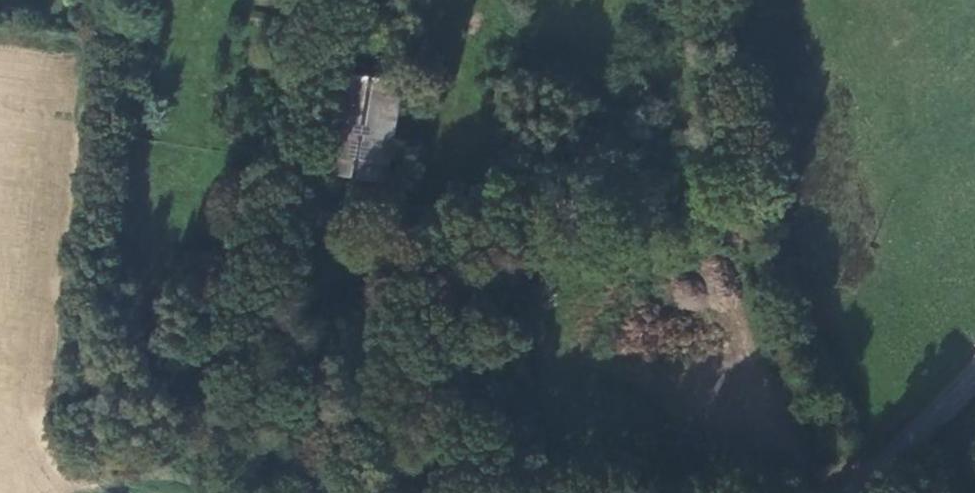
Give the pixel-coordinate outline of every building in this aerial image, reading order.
[(405,83),(344,73),(328,173),(387,182),(405,83)]
